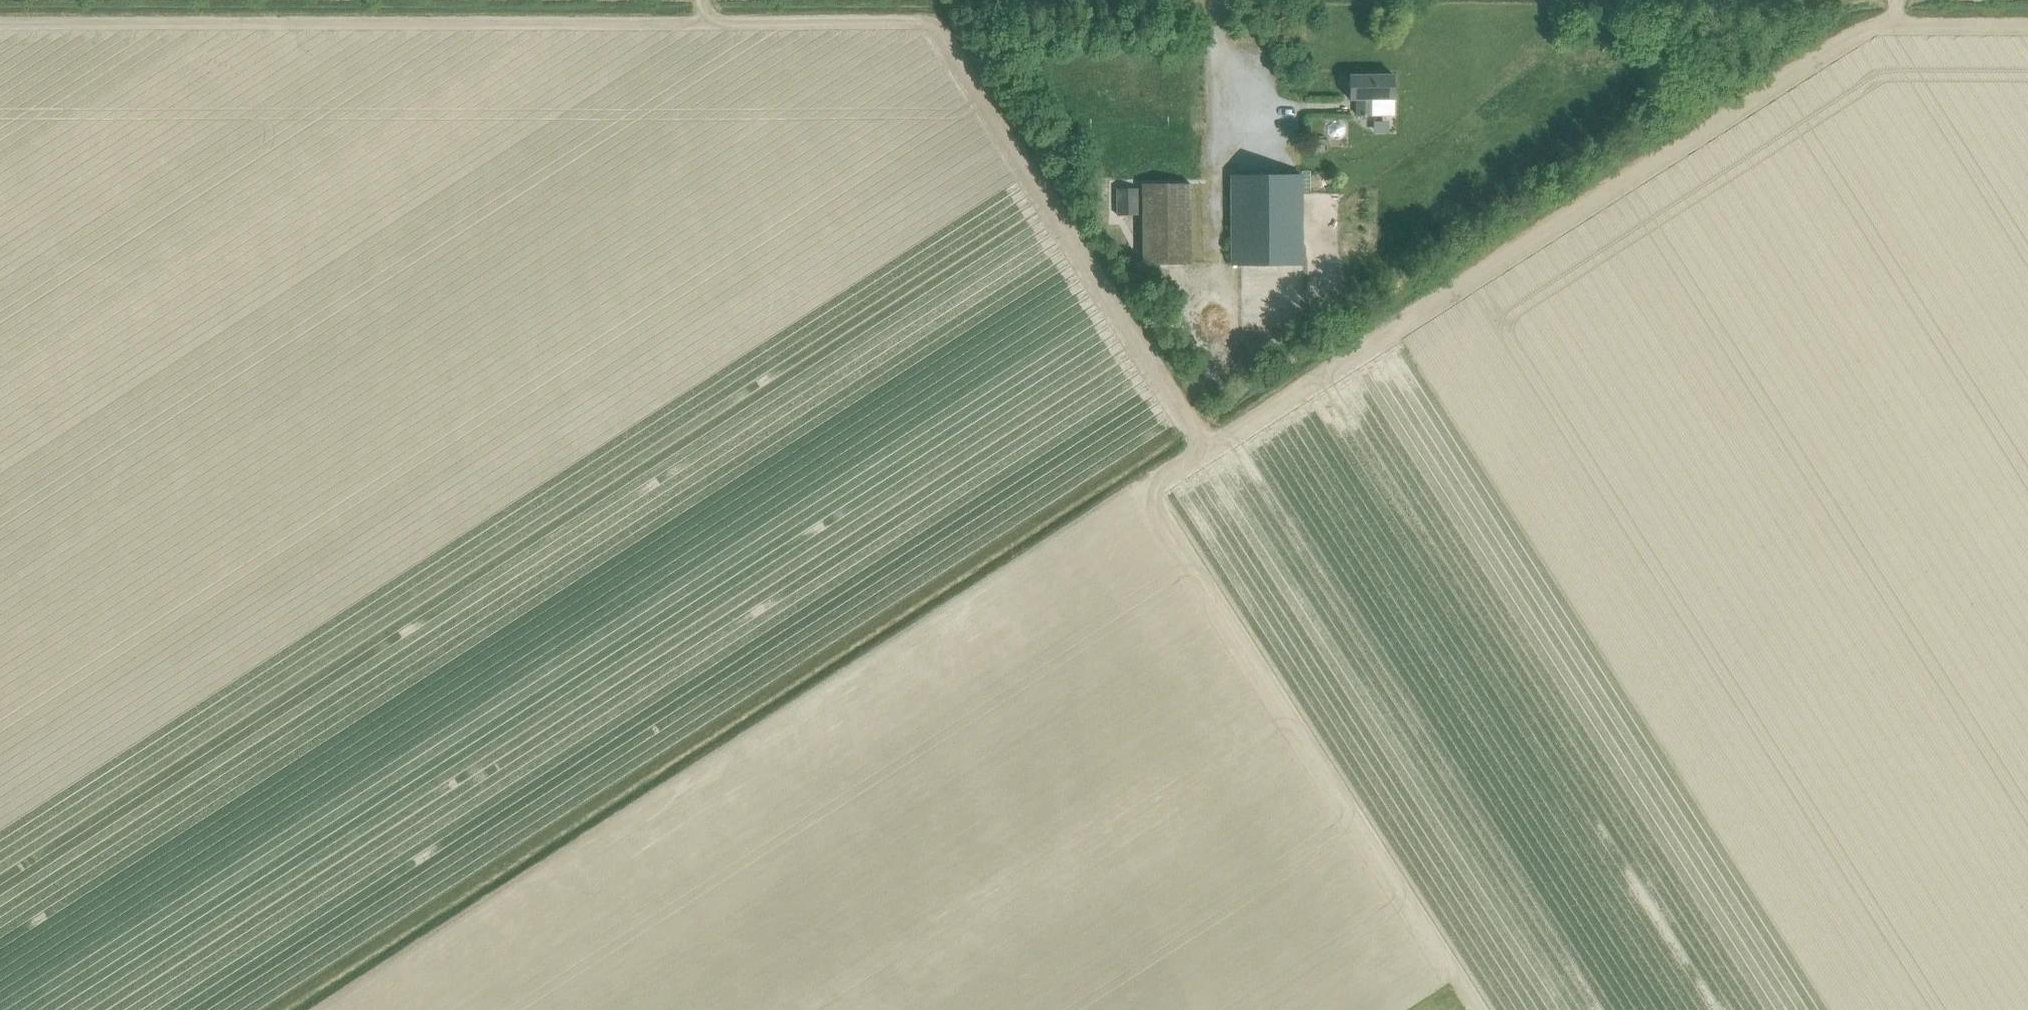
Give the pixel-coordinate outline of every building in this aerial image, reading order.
[(987,48),(992,44),(988,38),(983,41),(987,48)] [(1370,98),(1393,98),(1393,74),(1349,74),(1349,98),(1357,98),(1357,115),(1370,115),(1370,98)] [(1232,263),(1303,263),(1302,174),(1231,174),(1232,263)] [(1143,263),(1191,263),(1190,183),(1141,183),(1143,263)]
